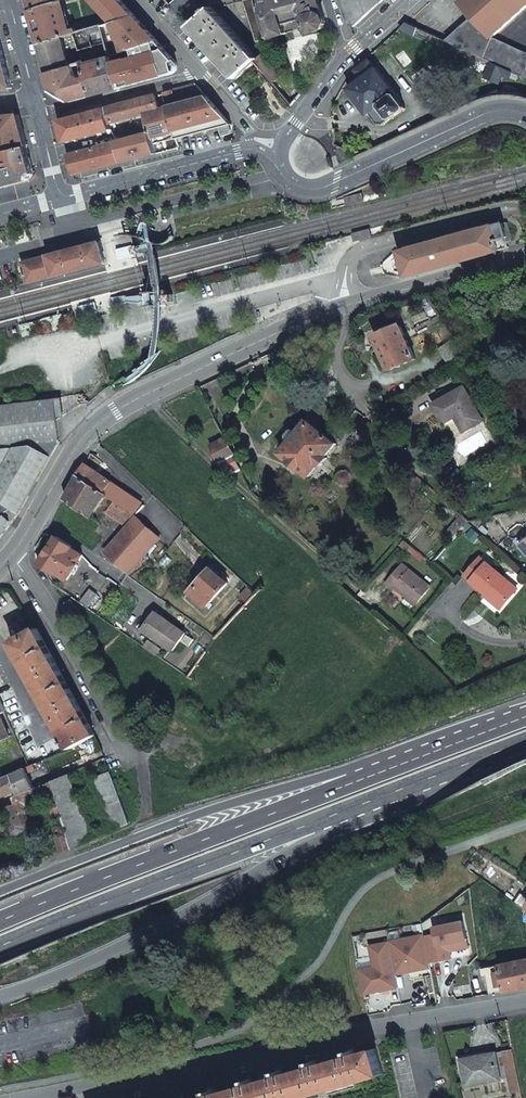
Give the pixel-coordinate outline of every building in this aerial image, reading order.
[(63,0),(30,0),(37,27),(41,44),(76,34),(71,30),(63,0)] [(173,7),(183,18),(199,6),(197,0),(181,0),(173,7)] [(262,0),(252,0),(246,1),(258,42),(273,38),(262,0)] [(320,0),(262,0),(273,38),(309,28),(310,30),(314,33),(325,29),(328,24),(321,4),(320,0)] [(351,26),(357,27),(387,0),(343,0),(351,26)] [(475,17),(494,38),(525,9),(525,0),(467,0),(463,4),(475,17)] [(183,18),(173,7),(171,8),(182,19),(183,18)] [(260,60),(214,8),(212,12),(210,10),(207,13),(208,14),(191,29),(237,80),(248,71),(257,63),(260,60)] [(114,22),(124,53),(135,50),(160,43),(136,16),(114,22)] [(499,39),(494,38),(475,17),(448,41),(493,63),(514,73),(525,78),(525,52),(499,39)] [(408,23),(401,29),(416,37),(420,28),(408,23)] [(103,26),(76,34),(81,51),(108,43),(103,26)] [(76,34),(41,44),(49,73),(85,63),(81,51),(76,34)] [(0,39),(0,90),(13,88),(4,55),(0,39)] [(135,50),(137,57),(114,63),(121,89),(179,73),(180,72),(181,70),(181,68),(181,66),(160,43),(135,50)] [(269,52),(260,60),(257,63),(275,84),(287,74),(269,52)] [(88,62),(85,63),(94,96),(121,89),(114,63),(113,59),(90,66),(88,62)] [(363,80),(350,90),(371,116),(373,114),(380,124),(387,125),(408,108),(398,95),(400,94),(378,68),(377,69),(370,61),(357,71),(363,80)] [(85,63),(49,73),(53,91),(74,102),(94,96),(85,63)] [(511,79),(514,73),(493,63),(486,77),(499,84),(503,76),(511,79)] [(303,93),(287,74),(275,84),(293,105),(303,93)] [(198,85),(167,94),(170,108),(209,98),(198,85)] [(111,124),(135,118),(146,115),(161,111),(157,96),(107,110),(111,124)] [(229,121),(209,98),(170,108),(176,131),(183,129),(223,119),(224,122),(229,121)] [(146,115),(152,133),(153,137),(176,131),(170,108),(161,111),(146,115)] [(67,142),(113,130),(111,124),(107,110),(61,122),(67,142)] [(29,148),(21,116),(0,118),(0,155),(29,148)] [(152,133),(118,143),(124,163),(158,154),(153,137),(152,133)] [(124,163),(118,143),(69,156),(74,176),(124,163)] [(33,180),(36,174),(29,148),(0,155),(0,159),(1,159),(4,169),(0,170),(0,187),(0,189),(33,180)] [(350,151),(340,148),(339,154),(344,163),(352,159),(349,153),(350,151)] [(490,252),(500,249),(497,240),(501,240),(501,239),(508,237),(504,223),(484,228),(411,248),(410,249),(401,252),(408,276),(417,273),(418,274),(490,254),(490,252)] [(104,251),(102,243),(24,263),(29,284),(107,264),(104,251)] [(133,244),(117,248),(120,261),(137,256),(133,244)] [(457,303),(453,289),(445,291),(447,296),(436,299),(440,308),(457,303)] [(96,302),(81,305),(82,312),(98,308),(96,302)] [(402,324),(376,335),(390,370),(417,359),(402,324)] [(441,347),(453,367),(467,359),(455,338),(441,347)] [(457,416),(465,431),(484,420),(465,387),(435,404),(444,419),(455,412),(457,416)] [(62,440),(57,399),(0,406),(0,449),(38,445),(62,440)] [(455,412),(444,419),(446,423),(457,416),(455,412)] [(291,441),(282,452),(292,461),(291,463),(298,469),(300,468),(310,476),(320,464),(322,466),(329,458),(327,456),(338,444),(309,420),(301,429),(300,428),(293,429),(288,433),(289,440),(291,441)] [(371,436),(363,429),(359,433),(367,440),(371,436)] [(62,440),(38,445),(0,449),(0,498),(21,513),(62,441),(62,440)] [(213,448),(219,462),(234,456),(227,442),(213,448)] [(231,473),(241,469),(234,456),(219,462),(231,473)] [(143,503),(86,463),(84,465),(84,468),(80,474),(107,493),(116,500),(136,514),(143,503)] [(21,513),(0,498),(0,541),(21,513)] [(137,517),(106,552),(129,572),(160,537),(137,517)] [(456,539),(471,522),(464,517),(449,533),(456,539)] [(78,563),(84,555),(72,547),(73,545),(59,536),(42,562),(55,572),(56,570),(68,578),(74,570),(75,571),(80,564),(78,563)] [(409,550),(413,545),(406,539),(402,544),(409,550)] [(396,587),(408,597),(405,600),(414,608),(432,587),(406,563),(388,583),(395,589),(396,587)] [(520,590),(489,563),(473,581),(503,608),(520,590)] [(214,568),(191,593),(207,607),(229,583),(214,568)] [(89,589),(82,600),(89,605),(97,594),(89,589)] [(249,602),(256,594),(249,589),(242,597),(249,602)] [(65,603),(73,617),(81,613),(73,599),(65,603)] [(154,615),(184,635),(186,632),(157,611),(154,615)] [(173,650),(184,635),(154,615),(144,629),(173,650)] [(97,734),(38,628),(13,641),(21,656),(17,658),(20,665),(25,663),(40,691),(36,693),(40,700),(44,698),(60,726),(55,728),(59,735),(64,733),(71,747),(97,734)] [(10,736),(1,714),(7,711),(2,700),(0,701),(0,740),(10,736)] [(27,766),(0,778),(0,796),(16,789),(18,794),(35,787),(27,766)] [(128,819),(111,771),(95,776),(113,825),(128,819)] [(71,773),(55,779),(64,814),(62,815),(64,822),(68,832),(58,835),(56,836),(58,844),(91,831),(71,773)] [(18,794),(13,796),(16,804),(5,807),(10,823),(12,832),(37,824),(31,806),(49,799),(54,817),(62,815),(64,814),(55,779),(35,787),(18,794)] [(68,832),(64,822),(55,825),(58,835),(68,832)] [(7,824),(4,825),(0,827),(0,835),(10,832),(7,824)] [(522,892),(515,902),(525,910),(525,895),(522,892)] [(464,920),(435,925),(436,932),(425,934),(430,960),(452,956),(450,946),(455,945),(456,948),(469,946),(464,920)] [(430,960),(425,934),(389,940),(395,972),(404,970),(403,967),(407,966),(408,969),(430,965),(430,960)] [(389,940),(377,943),(370,944),(373,965),(357,967),(362,992),(371,990),(397,986),(395,972),(389,940)] [(487,965),(492,992),(525,986),(525,958),(487,965)] [(518,1093),(522,1093),(512,1044),(508,1045),(509,1048),(472,1056),(472,1059),(463,1061),(468,1085),(509,1076),(512,1091),(517,1090),(518,1093)] [(353,1049),(349,1050),(350,1055),(316,1064),(314,1056),(310,1057),(312,1066),(282,1074),(280,1066),(275,1067),(277,1076),(252,1082),(250,1074),(245,1076),(247,1084),(214,1093),(211,1085),(206,1087),(209,1095),(198,1097),(294,1097),(384,1073),(377,1048),(355,1053),(353,1049)]
